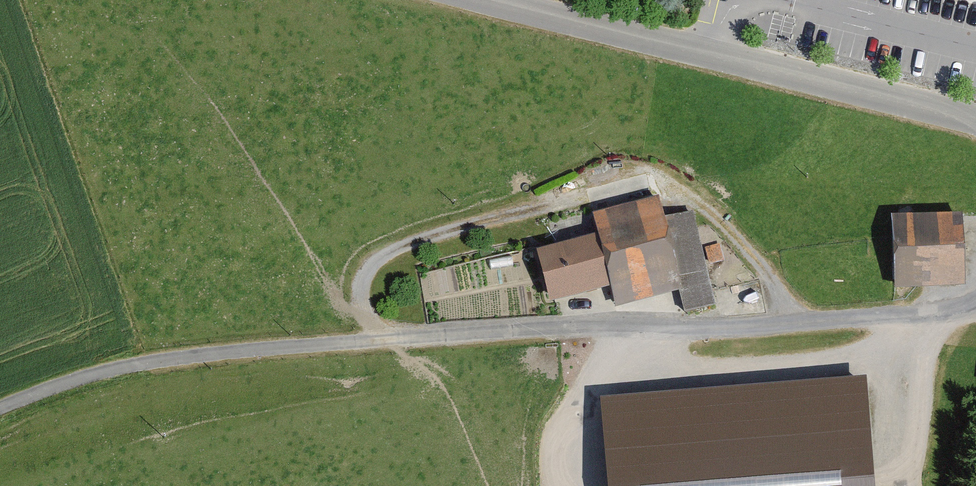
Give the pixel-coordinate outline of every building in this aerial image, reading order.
[(557,250),(540,255),(554,305),(609,290),(614,307),(703,282),(685,216),(659,223),(653,199),(551,227),(557,250)] [(946,220),(897,221),(898,284),(947,284),(946,220)] [(599,391),(606,485),(875,485),(867,371),(599,391)]
